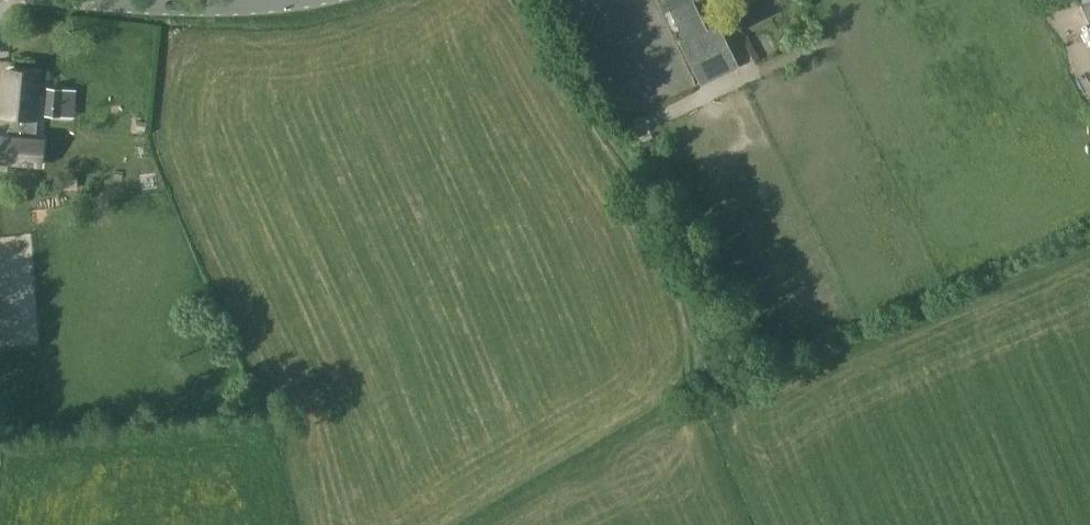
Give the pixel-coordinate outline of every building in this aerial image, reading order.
[(671,12),(682,35),(705,23),(694,1),(696,0),(665,0),(671,12)] [(738,62),(719,26),(684,45),(702,80),(738,62)] [(0,136),(0,162),(42,167),(44,138),(37,137),(39,117),(34,117),(38,73),(7,70),(3,114),(14,115),(13,135),(0,134),(0,136)] [(47,87),(45,115),(61,116),(63,89),(47,87)]
